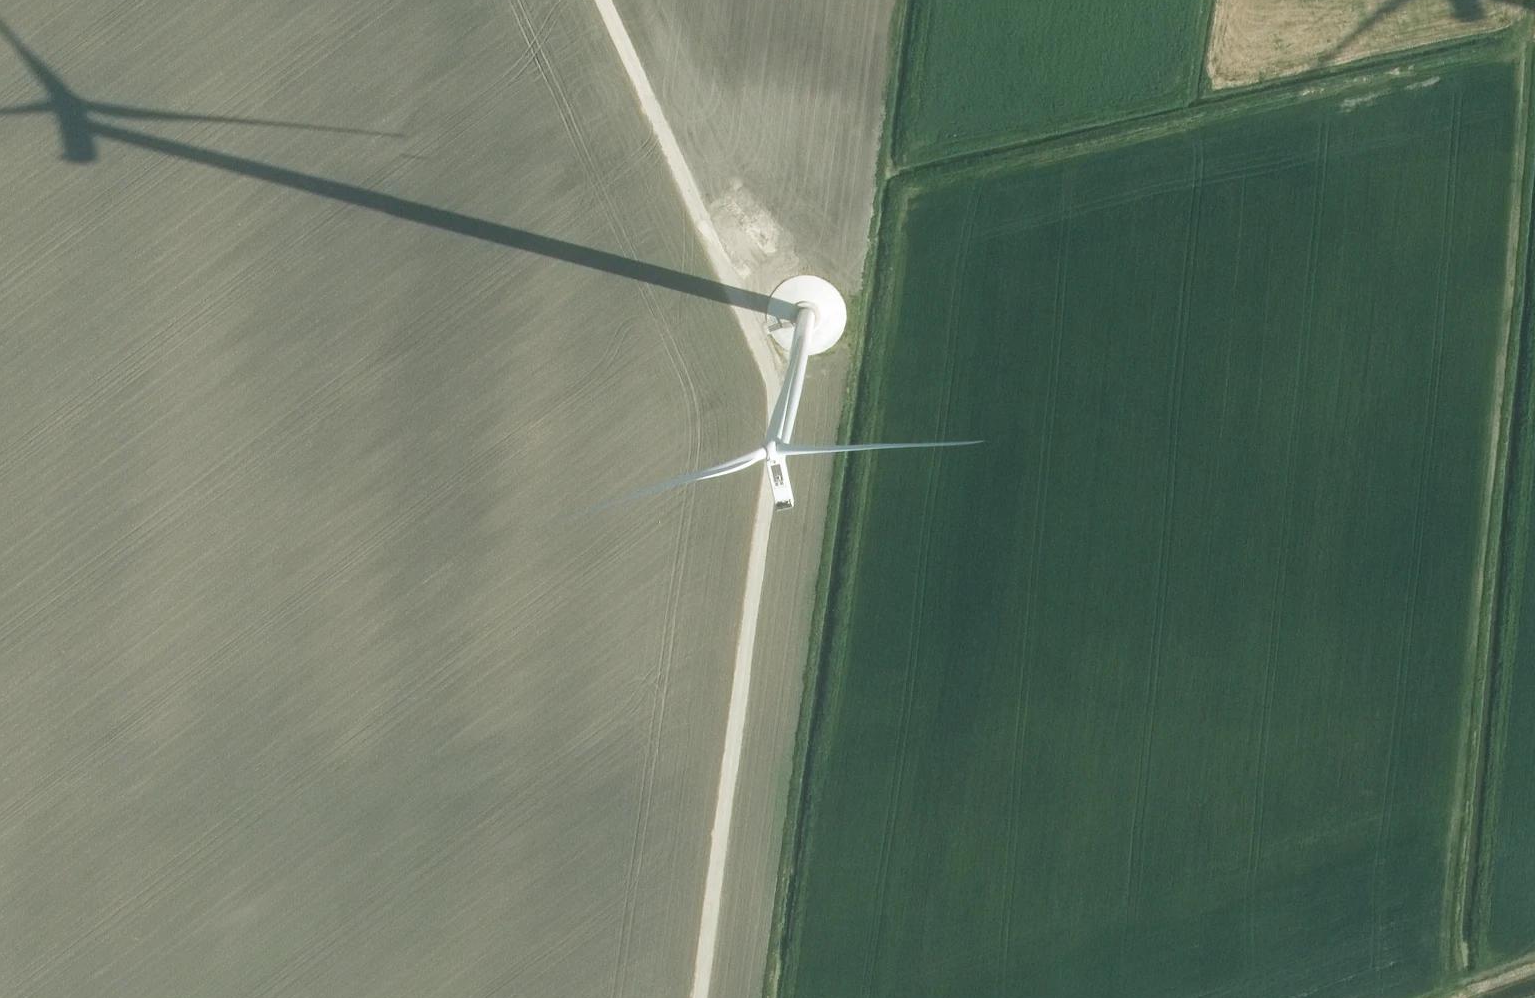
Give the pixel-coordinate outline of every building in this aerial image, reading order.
[(817,316),(817,315),(817,314),(817,313),(817,312),(816,311),(816,310),(815,310),(815,309),(814,308),(813,307),(812,307),(812,306),(810,306),(809,306),(808,306),(807,306),(806,306),(805,306),(804,306),(803,307),(802,308),(800,309),(800,310),(799,311),(798,312),(798,313),(798,315),(798,316),(798,317),(798,318),(799,319),(799,320),(800,321),(801,322),(802,323),(803,323),(803,324),(804,324),(806,325),(807,325),(808,325),(809,325),(811,324),(812,324),(813,323),(814,322),(815,321),(816,320),(816,319),(817,318),(817,317),(817,316)]
